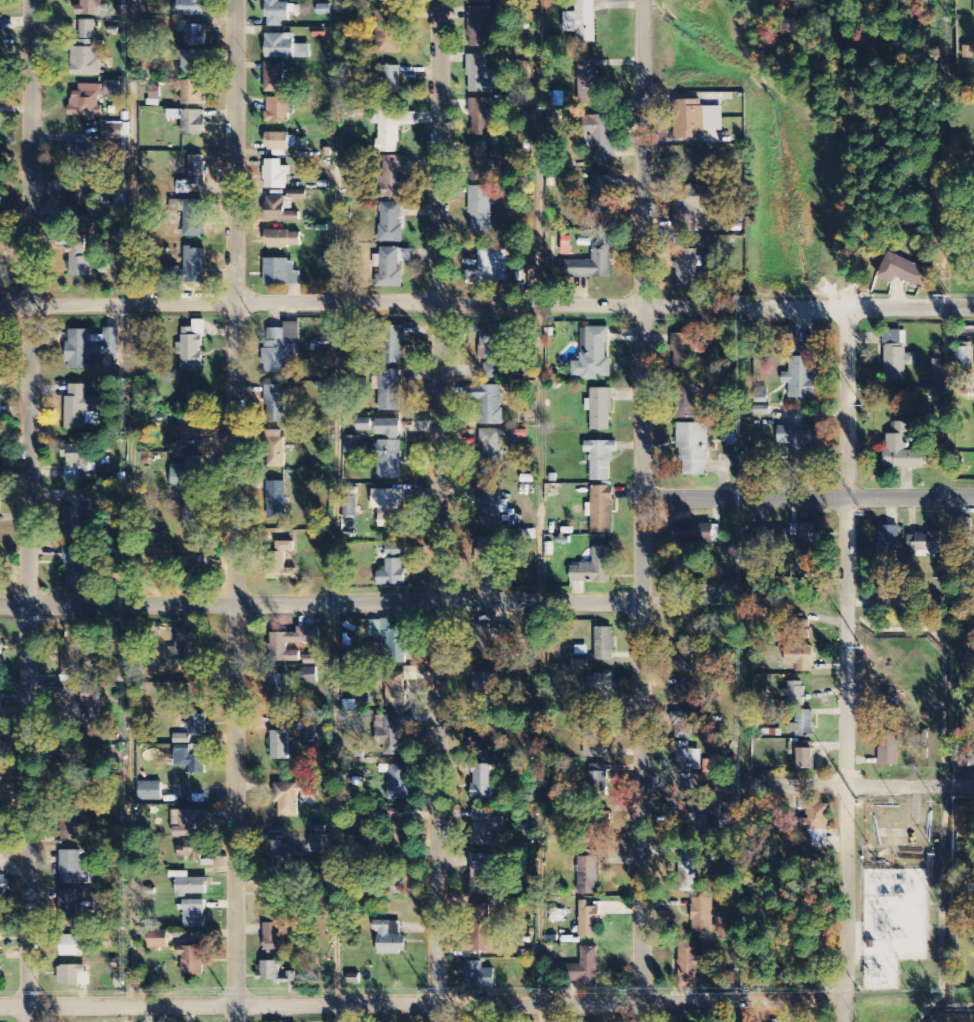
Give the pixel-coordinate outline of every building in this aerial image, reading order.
[(176,17),(205,16),(205,0),(175,0),(176,17)] [(289,25),(289,14),(295,13),(295,4),(280,4),(280,0),(266,0),(267,26),(289,25)] [(594,0),(577,0),(575,0),(576,12),(563,13),(564,33),(577,32),(577,45),(596,45),(594,0)] [(499,9),(470,8),(470,48),(498,48),(499,9)] [(399,55),(401,13),(378,13),(377,54),(399,55)] [(101,77),(101,58),(94,58),(95,22),(80,21),(79,48),(72,48),(71,76),(101,77)] [(186,47),(206,48),(206,26),(187,26),(186,47)] [(265,59),(310,59),(311,46),(295,45),(295,35),(266,34),(265,59)] [(181,76),(203,76),(203,52),(181,52),(181,76)] [(493,94),(494,71),(488,71),(488,56),(468,55),(468,93),(493,94)] [(578,60),(579,104),(598,104),(597,60),(578,60)] [(285,63),(266,63),(265,93),(284,93),(285,63)] [(401,66),(381,66),(380,102),(400,102),(401,66)] [(104,97),(119,97),(120,82),(105,82),(104,97)] [(206,106),(205,82),(181,82),(181,106),(206,106)] [(70,118),(102,118),(102,106),(100,106),(101,85),(79,85),(79,92),(71,92),(70,118)] [(266,124),(291,124),(291,109),(290,109),(290,99),(266,99),(266,124)] [(472,136),(500,135),(500,99),(471,100),(472,136)] [(723,107),(702,108),(701,99),(674,100),(675,139),(703,138),(702,132),(724,131),(723,107)] [(205,136),(206,112),(182,111),(181,136),(205,136)] [(379,153),(399,153),(399,126),(416,126),(416,112),(378,112),(379,153)] [(616,159),(614,115),(582,117),(583,137),(591,137),(591,149),(596,148),(597,160),(616,159)] [(101,140),(123,140),(123,125),(102,124),(101,140)] [(266,134),(265,150),(296,150),(296,134),(266,134)] [(94,143),(70,142),(69,158),(94,159),(94,143)] [(488,160),(488,144),(472,144),(471,181),(494,181),(494,160),(488,160)] [(206,156),(190,156),(191,185),(207,185),(206,156)] [(403,157),(382,156),(381,198),(402,198),(403,157)] [(282,160),(265,160),(264,189),(286,189),(287,175),(291,175),(291,167),(282,167),(282,160)] [(593,177),(593,212),(614,212),(614,177),(593,177)] [(89,186),(72,185),(71,210),(88,211),(89,186)] [(696,208),(711,208),(711,186),(680,186),(680,223),(696,223),(696,208)] [(491,233),(491,187),(470,187),(470,233),(491,233)] [(300,212),(285,212),(285,197),(265,198),(265,222),(300,221),(300,212)] [(206,237),(205,200),(177,201),(177,213),(183,213),(184,238),(206,237)] [(402,243),(403,204),(380,203),(380,242),(402,243)] [(301,248),(301,232),(265,232),(265,248),(301,248)] [(92,277),(91,257),(86,257),(85,238),(70,239),(71,277),(92,277)] [(184,282),(206,283),(207,249),(185,248),(184,282)] [(612,278),(612,249),(593,248),(593,260),(561,260),(561,277),(612,278)] [(412,263),(412,249),(380,249),(379,288),(401,288),(402,263),(412,263)] [(509,250),(479,249),(479,271),(466,271),(466,283),(508,284),(509,250)] [(699,250),(677,250),(676,287),(697,288),(697,266),(699,266),(699,250)] [(897,277),(924,289),(932,272),(889,252),(877,277),(893,284),(897,277)] [(302,285),(302,272),(296,272),(296,259),(265,260),(265,286),(302,285)] [(204,321),(193,321),(192,329),(182,329),(181,367),(203,367),(204,321)] [(265,373),(290,373),(290,358),(295,358),(295,344),(300,344),(300,323),(285,323),(285,329),(265,329),(265,373)] [(505,326),(479,326),(478,349),(486,349),(485,358),(505,359),(505,326)] [(403,364),(403,327),(384,327),(384,364),(403,364)] [(67,370),(91,370),(91,355),(119,356),(120,329),(104,328),(104,336),(91,335),(91,330),(68,330),(67,370)] [(609,328),(587,328),(587,354),(580,354),(580,362),(572,362),(572,380),(599,380),(599,377),(611,377),(611,358),(606,358),(606,345),(609,345),(609,328)] [(885,380),(906,380),(906,366),(917,366),(917,354),(905,354),(905,345),(907,345),(906,331),(884,331),(885,380)] [(693,371),(694,335),(677,335),(676,371),(693,371)] [(957,343),(956,369),(973,369),(973,354),(971,354),(971,343),(957,343)] [(816,398),(815,346),(797,346),(798,358),(790,358),(790,373),(782,374),(782,384),(789,384),(789,399),(816,398)] [(942,385),(943,360),(934,359),(933,384),(942,385)] [(502,379),(502,365),(485,364),(484,379),(502,379)] [(399,370),(379,371),(379,412),(400,411),(399,370)] [(680,419),(697,419),(696,380),(679,381),(680,419)] [(99,398),(87,397),(87,385),(67,385),(66,430),(86,430),(87,424),(99,425),(99,398)] [(284,385),(265,386),(266,423),(285,422),(284,385)] [(502,425),(502,386),(478,386),(478,425),(502,425)] [(591,431),(611,431),(612,389),(591,389),(591,399),(586,399),(586,411),(591,411),(591,431)] [(178,426),(173,426),(173,438),(196,439),(197,419),(179,418),(178,426)] [(376,438),(400,438),(400,420),(375,420),(376,438)] [(924,467),(924,451),(910,451),(909,422),(895,423),(896,434),(888,435),(888,452),(884,452),(885,468),(924,467)] [(708,476),(708,424),(678,424),(678,463),(683,463),(683,476),(708,476)] [(793,465),(812,465),(812,445),(819,445),(818,427),(779,428),(779,445),(792,445),(793,465)] [(502,430),(480,430),(480,469),(502,469),(502,430)] [(284,480),(285,432),(266,431),(264,480),(284,480)] [(737,434),(727,434),(728,446),(737,446),(737,434)] [(345,454),(360,453),(360,437),(345,437),(345,454)] [(401,442),(372,442),(372,459),(378,459),(378,480),(401,480),(401,442)] [(613,482),(614,442),(585,442),(584,453),(590,453),(590,482),(613,482)] [(88,446),(63,445),(62,458),(68,459),(68,466),(88,467),(88,446)] [(186,466),(170,465),(170,491),(200,491),(201,457),(187,457),(186,466)] [(286,482),(267,482),(266,520),(285,520),(286,482)] [(509,501),(501,501),(502,488),(480,487),(480,526),(501,527),(501,514),(508,514),(509,501)] [(613,487),(592,487),(591,504),(587,504),(586,518),(592,518),(592,534),(613,534),(613,487)] [(403,490),(373,491),(373,511),(378,511),(379,528),(403,528),(403,490)] [(66,535),(84,535),(85,493),(72,492),(72,508),(66,507),(66,535)] [(357,497),(344,497),(344,516),(357,516),(357,497)] [(201,501),(184,500),(183,528),(204,528),(204,509),(201,509),(201,501)] [(972,520),(959,520),(959,532),(972,533),(972,520)] [(713,524),(676,525),(676,543),(713,542),(713,524)] [(818,524),(793,524),(792,537),(798,537),(798,559),(818,559),(818,524)] [(899,526),(878,527),(879,575),(900,574),(899,526)] [(942,556),(941,533),(914,534),(915,556),(942,556)] [(498,538),(477,539),(478,570),(499,570),(498,538)] [(267,580),(297,580),(297,569),(286,569),(286,552),(294,552),(294,542),(276,542),(276,553),(267,553),(267,580)] [(403,586),(403,547),(385,546),(385,558),(386,558),(386,572),(377,572),(377,586),(403,586)] [(571,583),(611,583),(611,547),(594,548),(594,564),(571,565),(571,583)] [(65,587),(84,587),(84,572),(85,572),(86,548),(66,548),(65,587)] [(180,548),(179,572),(203,572),(203,549),(180,548)] [(713,586),(695,585),(694,605),(712,606),(713,586)] [(405,664),(405,630),(391,630),(391,621),(370,621),(370,638),(382,638),(382,665),(405,664)] [(491,642),(511,641),(510,626),(493,626),(477,626),(478,660),(492,659),(491,642)] [(272,634),(273,663),(300,662),(299,651),(287,652),(287,644),(320,644),(320,627),(298,627),(298,634),(272,634)] [(197,628),(175,629),(176,648),(169,648),(169,665),(198,664),(197,628)] [(614,628),(595,628),(595,661),(614,661),(614,628)] [(64,633),(63,673),(80,674),(82,634),(64,633)] [(574,667),(587,667),(587,646),(573,647),(574,667)] [(814,647),(793,646),(793,672),(813,673),(814,647)] [(693,673),(693,647),(676,647),(675,672),(693,673)] [(301,685),(317,684),(316,668),(301,669),(301,685)] [(287,674),(269,675),(269,707),(288,707),(287,674)] [(387,704),(403,703),(402,674),(386,674),(387,704)] [(472,710),(491,710),(492,674),(472,674),(472,710)] [(588,689),(596,689),(595,700),(614,700),(614,676),(588,675),(588,689)] [(694,704),(693,680),(676,680),(676,704),(694,704)] [(805,683),(786,682),(785,707),(805,707),(805,683)] [(100,720),(100,688),(84,688),(84,720),(100,720)] [(813,711),(796,712),(796,724),(788,724),(788,737),(814,737),(813,711)] [(693,739),(693,713),(675,713),(675,740),(693,739)] [(206,735),(206,716),(189,715),(188,735),(206,735)] [(382,756),(403,756),(404,719),(383,718),(382,756)] [(303,739),(302,748),(313,749),(317,727),(299,724),(296,738),(303,739)] [(472,731),(472,751),(491,752),(492,731),(472,731)] [(289,762),(288,732),(270,733),(272,763),(289,762)] [(899,767),(899,734),(880,733),(879,766),(899,767)] [(190,745),(191,735),(174,735),(173,744),(190,745)] [(608,758),(608,742),(592,743),(593,758),(608,758)] [(702,751),(689,750),(689,743),(675,743),(675,771),(701,772),(702,751)] [(814,770),(814,749),(798,750),(798,770),(814,770)] [(175,767),(189,767),(189,774),(206,774),(207,756),(191,756),(191,751),(175,750),(175,767)] [(408,766),(389,766),(388,801),(407,801),(408,766)] [(491,800),(491,766),(473,766),(472,800),(491,800)] [(607,773),(590,772),(589,793),(606,794),(607,773)] [(139,783),(139,802),(162,801),(161,782),(139,783)] [(299,818),(299,800),(318,800),(317,784),(277,785),(278,818),(299,818)] [(701,816),(700,803),(681,804),(683,832),(707,831),(706,816),(701,816)] [(810,806),(809,848),(828,849),(829,807),(810,806)] [(62,841),(81,841),(82,808),(63,808),(62,841)] [(210,818),(210,812),(173,811),(173,837),(203,838),(204,818),(210,818)] [(491,846),(492,830),(504,831),(504,818),(492,817),(492,811),(472,811),(471,846),(491,846)] [(611,813),(591,812),(590,832),(611,833),(611,813)] [(406,824),(386,823),(385,851),(406,852),(406,824)] [(324,839),(310,839),(310,852),(324,852),(324,839)] [(179,848),(179,856),(190,856),(189,863),(203,863),(203,843),(186,842),(185,848),(179,848)] [(282,842),(266,842),(266,864),(294,863),(294,846),(282,847),(282,842)] [(698,850),(682,851),(682,893),(699,892),(698,850)] [(82,851),(60,852),(61,885),(90,884),(90,871),(82,872),(82,851)] [(495,895),(496,870),(500,871),(500,855),(472,855),(471,895),(495,895)] [(600,858),(579,858),(578,894),(599,895),(600,858)] [(208,896),(208,879),(189,879),(189,873),(177,873),(177,896),(208,896)] [(78,921),(77,892),(59,893),(60,922),(78,921)] [(712,899),(693,900),(693,934),(713,934),(712,899)] [(183,929),(206,929),(205,902),(183,902),(183,929)] [(579,908),(580,939),(599,938),(599,908),(579,908)] [(378,955),(406,955),(406,936),(401,936),(401,922),(374,922),(374,932),(378,932),(378,955)] [(265,954),(290,954),(290,937),(280,937),(280,924),(264,924),(265,954)] [(169,932),(150,932),(150,950),(169,950),(169,932)] [(83,957),(82,936),(61,937),(61,957),(83,957)] [(697,968),(710,968),(710,958),(697,958),(697,942),(679,942),(680,989),(698,988),(697,968)] [(182,977),(201,978),(202,947),(178,947),(178,957),(183,957),(182,977)] [(599,948),(579,948),(579,984),(598,985),(599,948)] [(296,983),(296,974),(280,975),(279,962),(260,962),(260,983),(296,983)] [(483,963),(465,963),(465,989),(494,989),(495,970),(483,970),(483,963)] [(88,986),(88,966),(58,967),(59,987),(88,986)]
